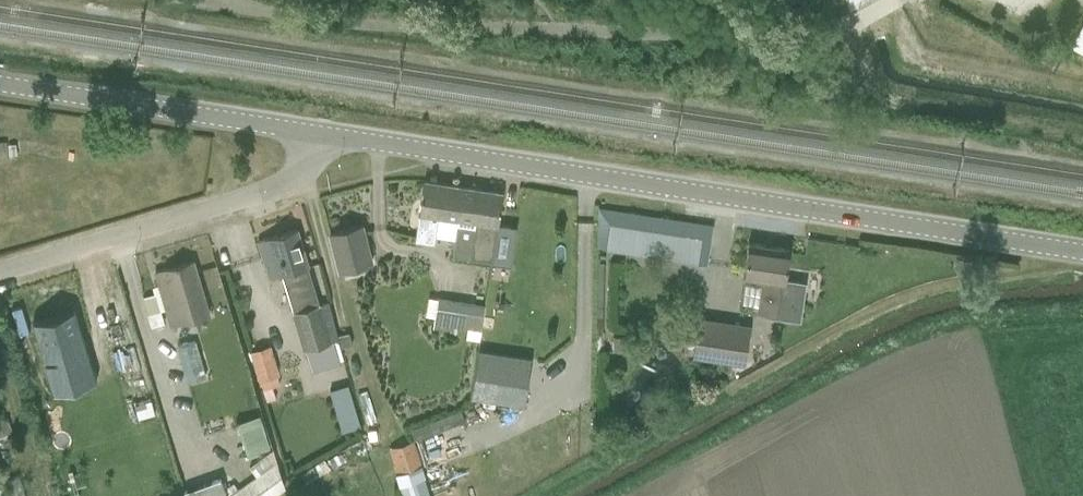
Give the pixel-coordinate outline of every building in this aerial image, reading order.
[(458,219),(463,187),(424,181),(416,239),(434,242),(438,216),(458,219)] [(492,261),(503,193),(463,187),(458,219),(452,255),(470,258),(492,261)] [(597,230),(594,245),(598,246),(607,247),(613,210),(600,208),(597,230)] [(365,257),(371,256),(362,225),(328,234),(336,264),(339,263),(342,272),(367,267),(365,257)] [(338,363),(331,342),(338,340),(328,302),(320,304),(308,266),(297,229),(259,240),(269,278),(283,273),(294,311),(292,312),(304,350),(311,372),(319,369),(331,365),(338,363)] [(744,276),(762,278),(758,311),(763,312),(780,314),(799,317),(804,282),(785,279),(790,248),(748,242),(744,276)] [(210,316),(204,297),(193,260),(155,271),(167,308),(172,327),(210,316)] [(480,341),(481,332),(485,306),(439,299),(438,309),(436,309),(433,328),(447,330),(448,325),(472,329),(470,340),(480,341)] [(74,305),(31,317),(53,388),(55,388),(51,375),(89,364),(93,376),(95,376),(74,305)] [(751,323),(698,315),(692,356),(746,364),(751,323)] [(352,345),(349,332),(338,335),(341,348),(352,345)] [(625,350),(625,335),(614,335),(613,350),(625,350)] [(175,347),(186,383),(206,377),(196,341),(175,347)] [(250,352),(259,382),(279,376),(271,346),(250,352)] [(531,359),(478,351),(472,397),(525,404),(531,359)] [(361,372),(357,359),(351,361),(354,374),(361,372)] [(330,390),(343,431),(361,425),(348,384),(330,390)] [(259,414),(235,422),(245,454),(269,448),(259,414)] [(376,430),(368,431),(370,440),(378,438),(376,430)] [(397,472),(398,473),(396,474),(399,485),(403,495),(431,495),(414,441),(390,449),(397,472)] [(277,460),(228,495),(221,477),(183,490),(186,495),(272,495),(286,487),(277,460)]
